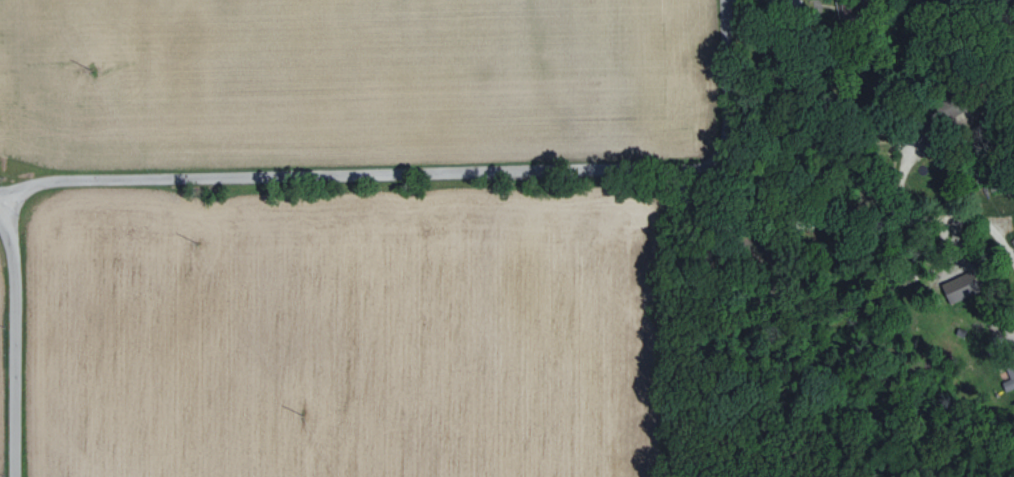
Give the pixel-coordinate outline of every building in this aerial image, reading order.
[(979,291),(971,270),(939,283),(948,304),(979,291)]
